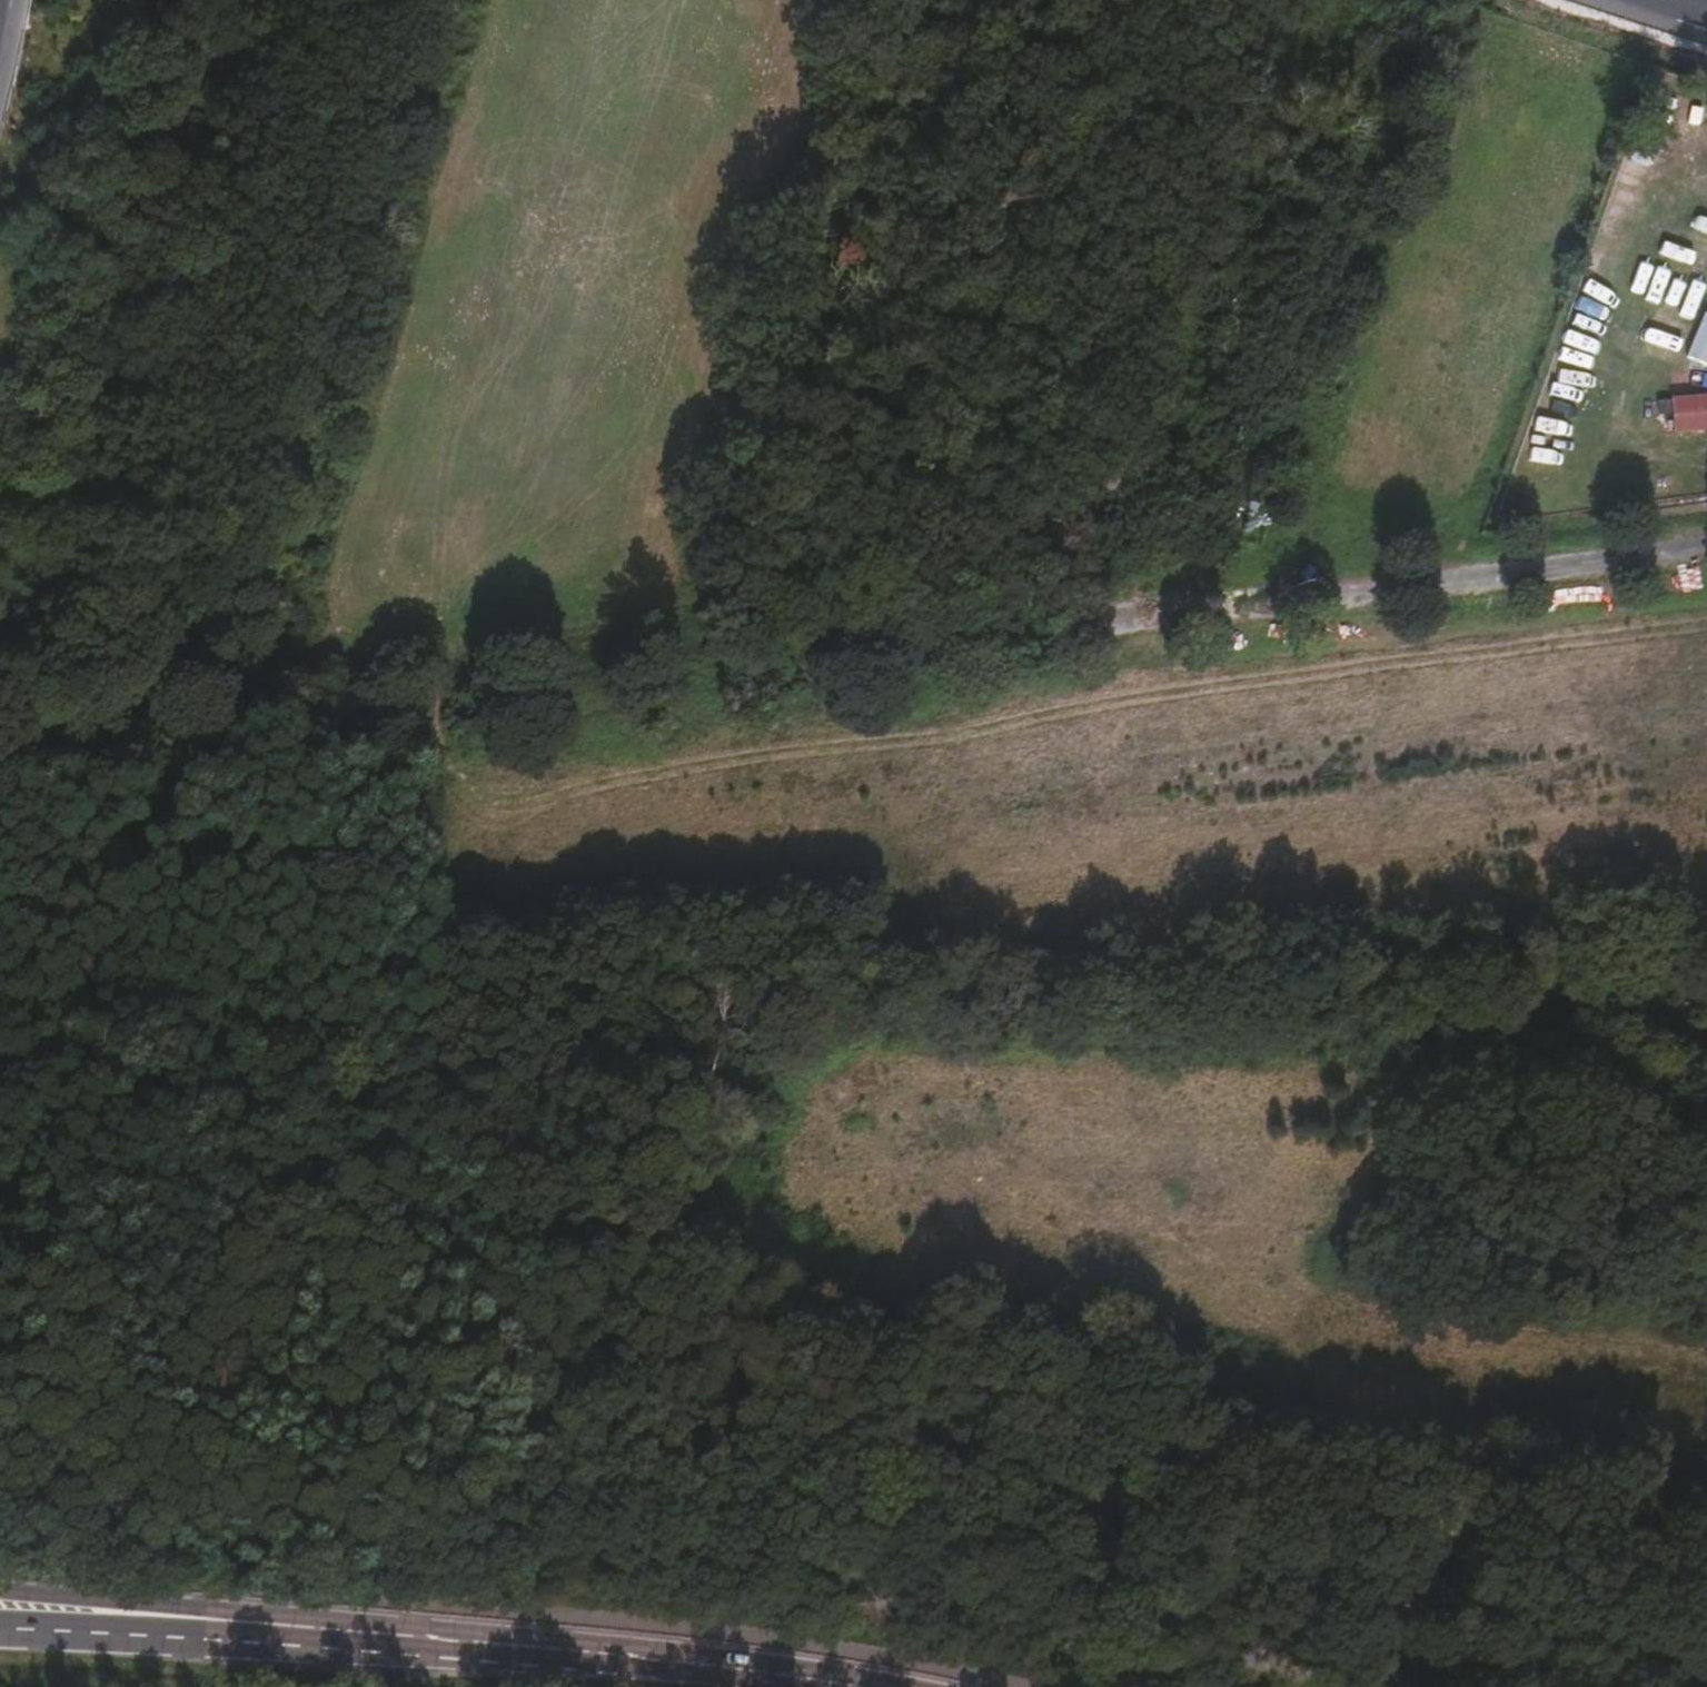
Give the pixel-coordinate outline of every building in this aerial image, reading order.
[(1706,360),(1706,315),(1702,313),(1684,356),(1705,364),(1706,360)] [(1672,396),(1674,433),(1706,432),(1706,395),(1672,396)]
